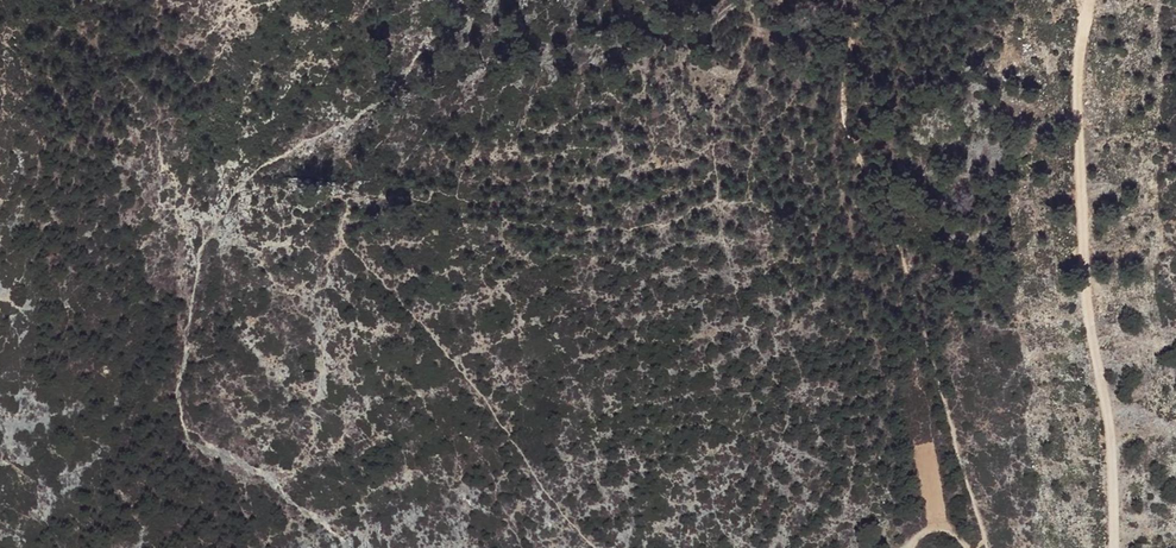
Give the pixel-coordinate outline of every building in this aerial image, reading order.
[(732,59),(726,55),(722,60),(728,65),(732,59)]
